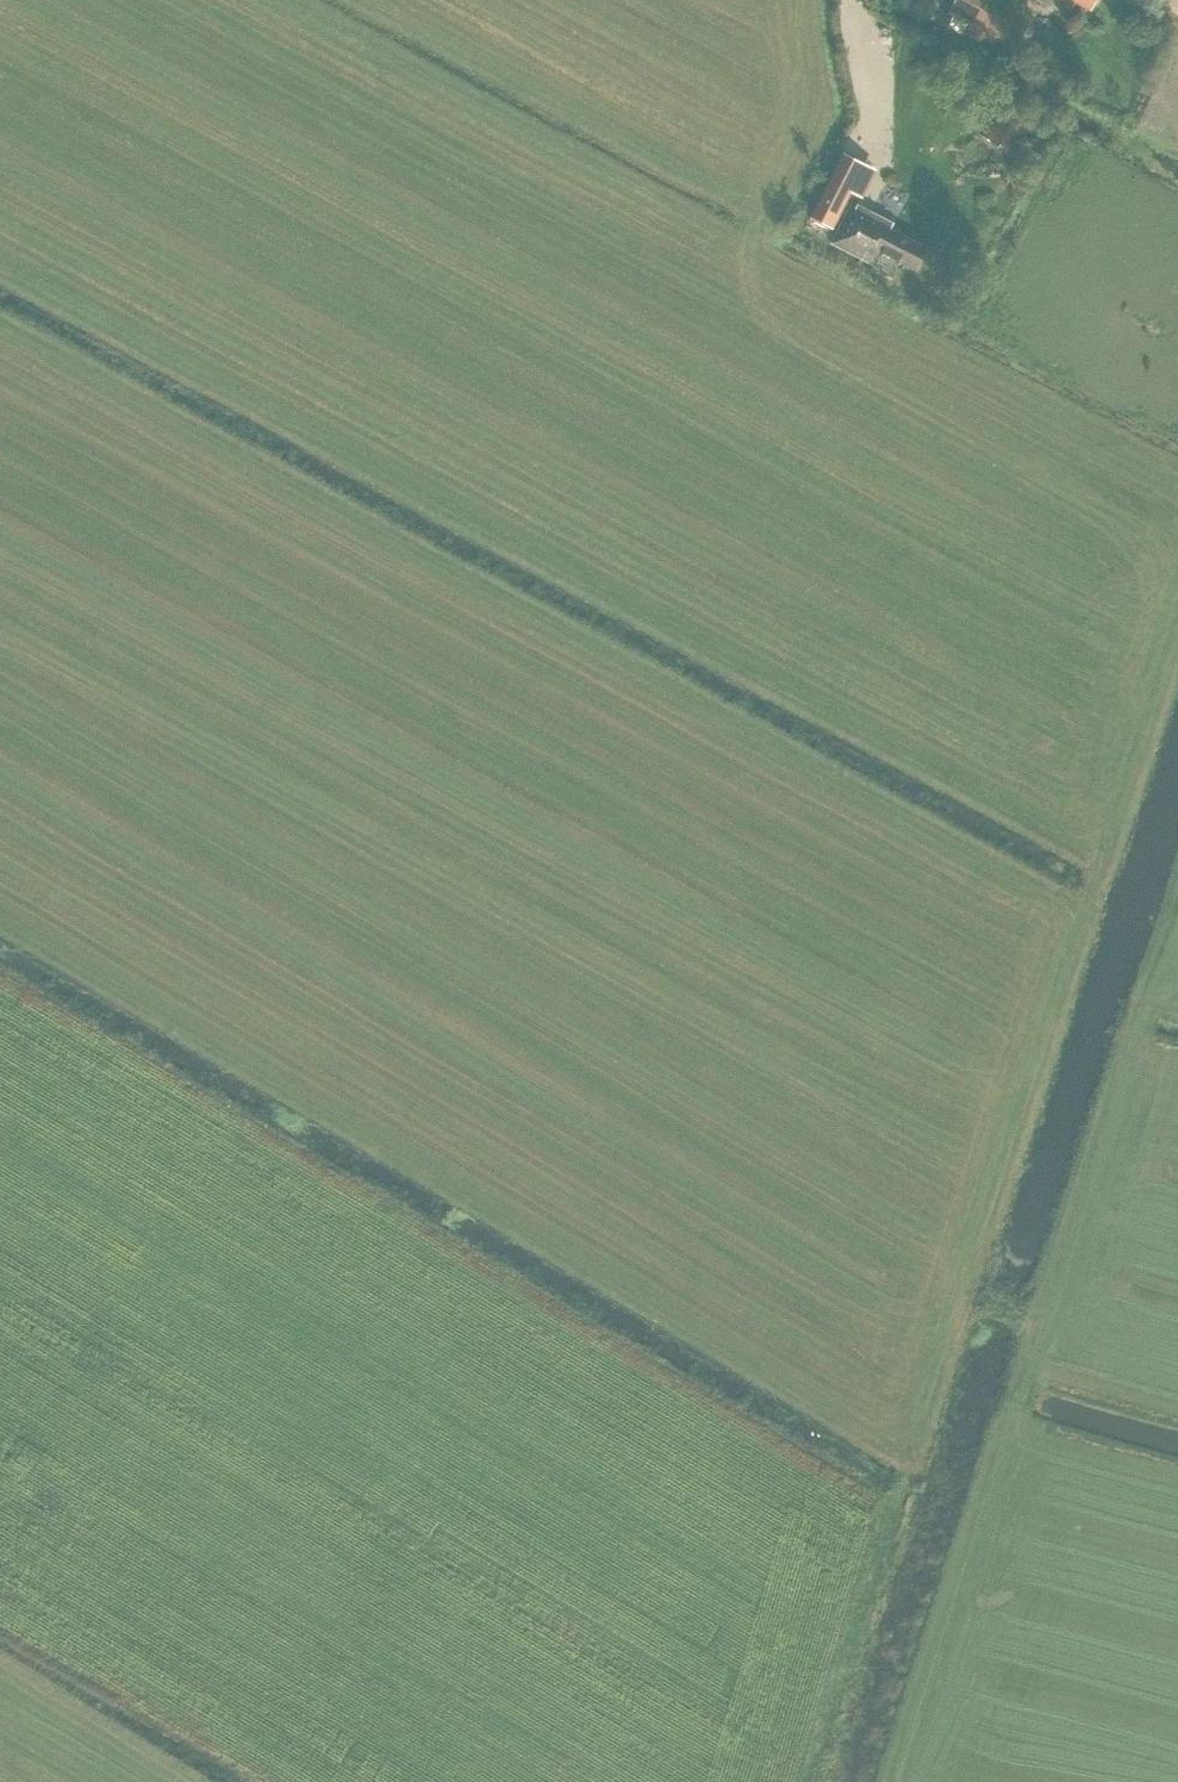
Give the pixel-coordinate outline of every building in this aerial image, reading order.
[(1027,12),(1004,0),(981,0),(970,21),(1011,43),(1027,12)] [(1090,8),(1095,0),(1075,0),(1090,8)] [(982,134),(1016,156),(1032,131),(998,109),(982,134)] [(844,156),(813,217),(832,227),(863,166),(844,156)] [(853,201),(850,207),(833,241),(872,262),(879,249),(916,268),(927,246),(890,228),(893,222),(853,201)]
